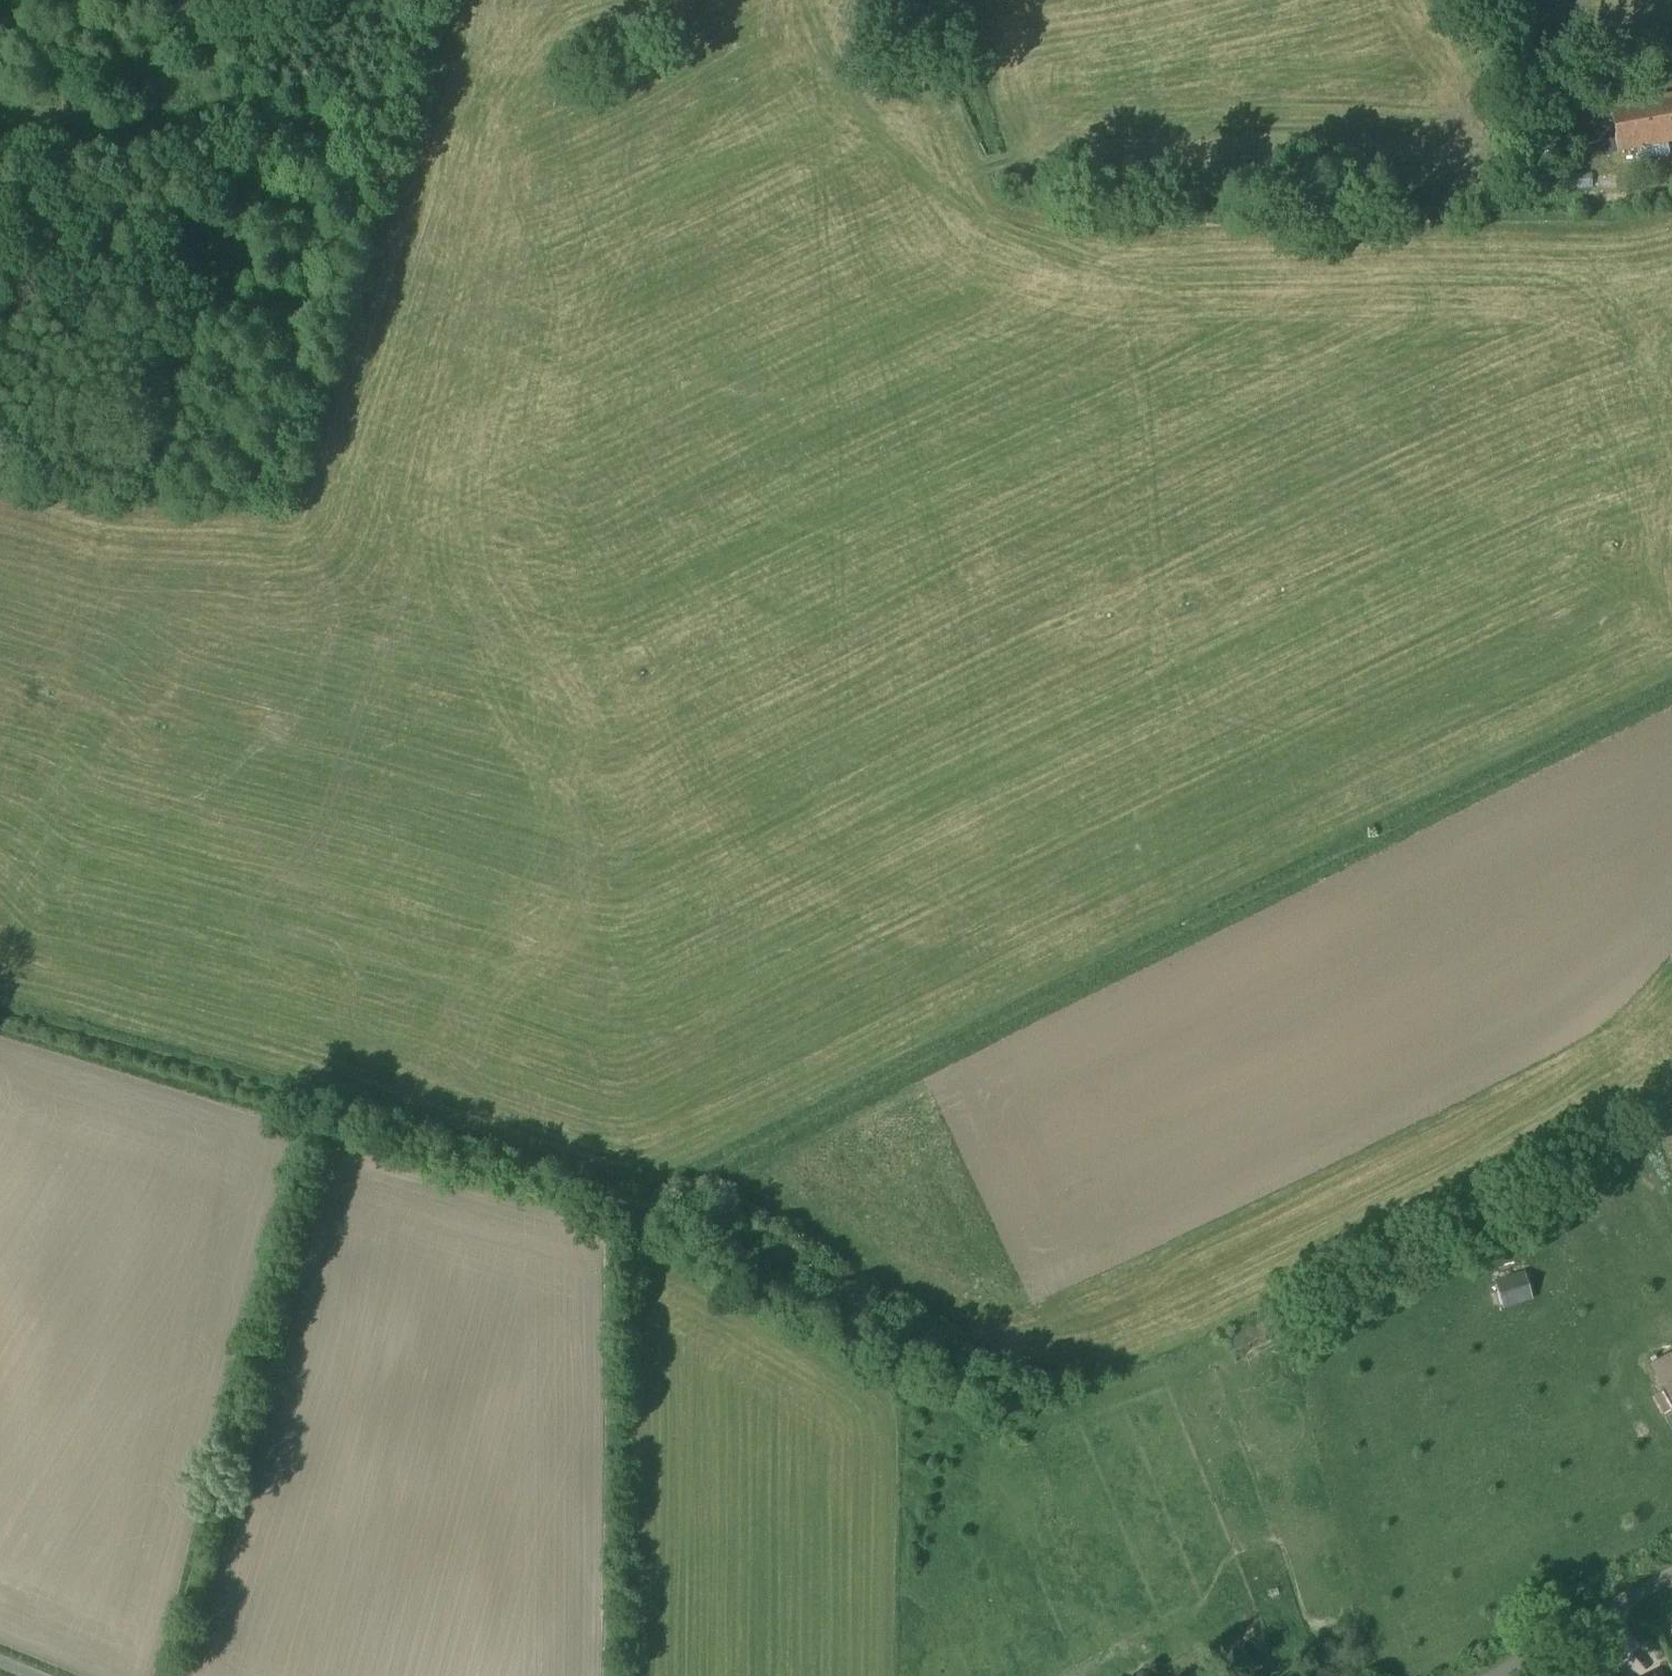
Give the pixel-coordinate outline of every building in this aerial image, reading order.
[(1620,109),(1625,144),(1671,136),(1671,100),(1620,109)] [(1533,1298),(1525,1274),(1496,1283),(1504,1307),(1533,1298)]
